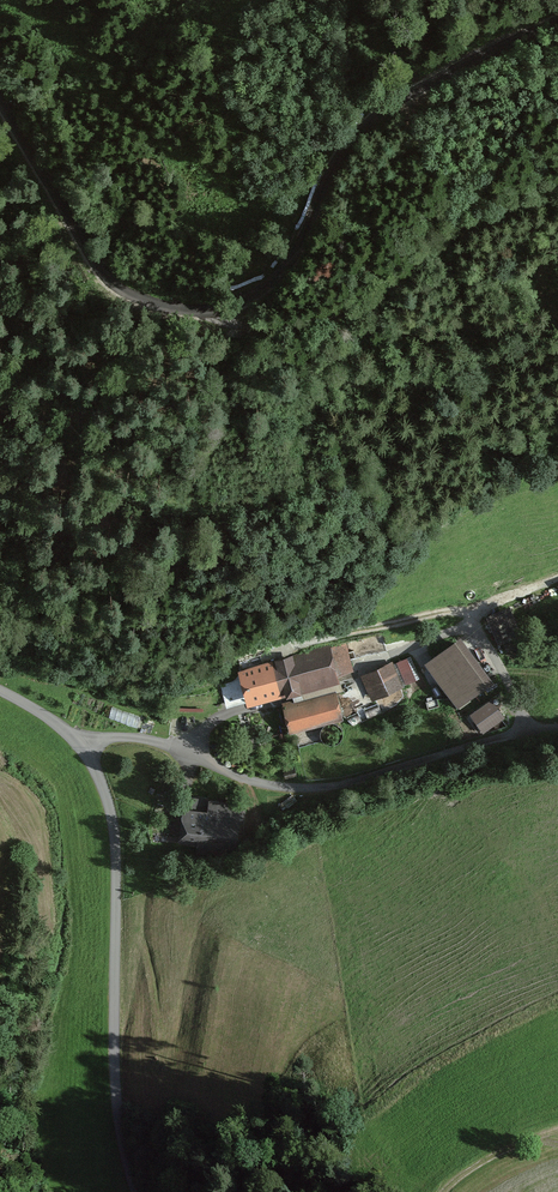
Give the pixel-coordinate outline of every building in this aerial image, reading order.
[(459,638),(430,660),(461,701),(490,679),(459,638)] [(329,649),(240,670),(248,701),(337,679),(335,669),(349,666),(345,648),(330,652),(329,649)] [(405,660),(368,676),(375,694),(413,677),(405,660)] [(335,695),(286,707),(291,726),(339,714),(335,695)] [(492,701),(474,713),(484,728),(501,715),(492,701)] [(210,814),(182,809),(176,845),(235,855),(242,809),(212,804),(210,814)]
